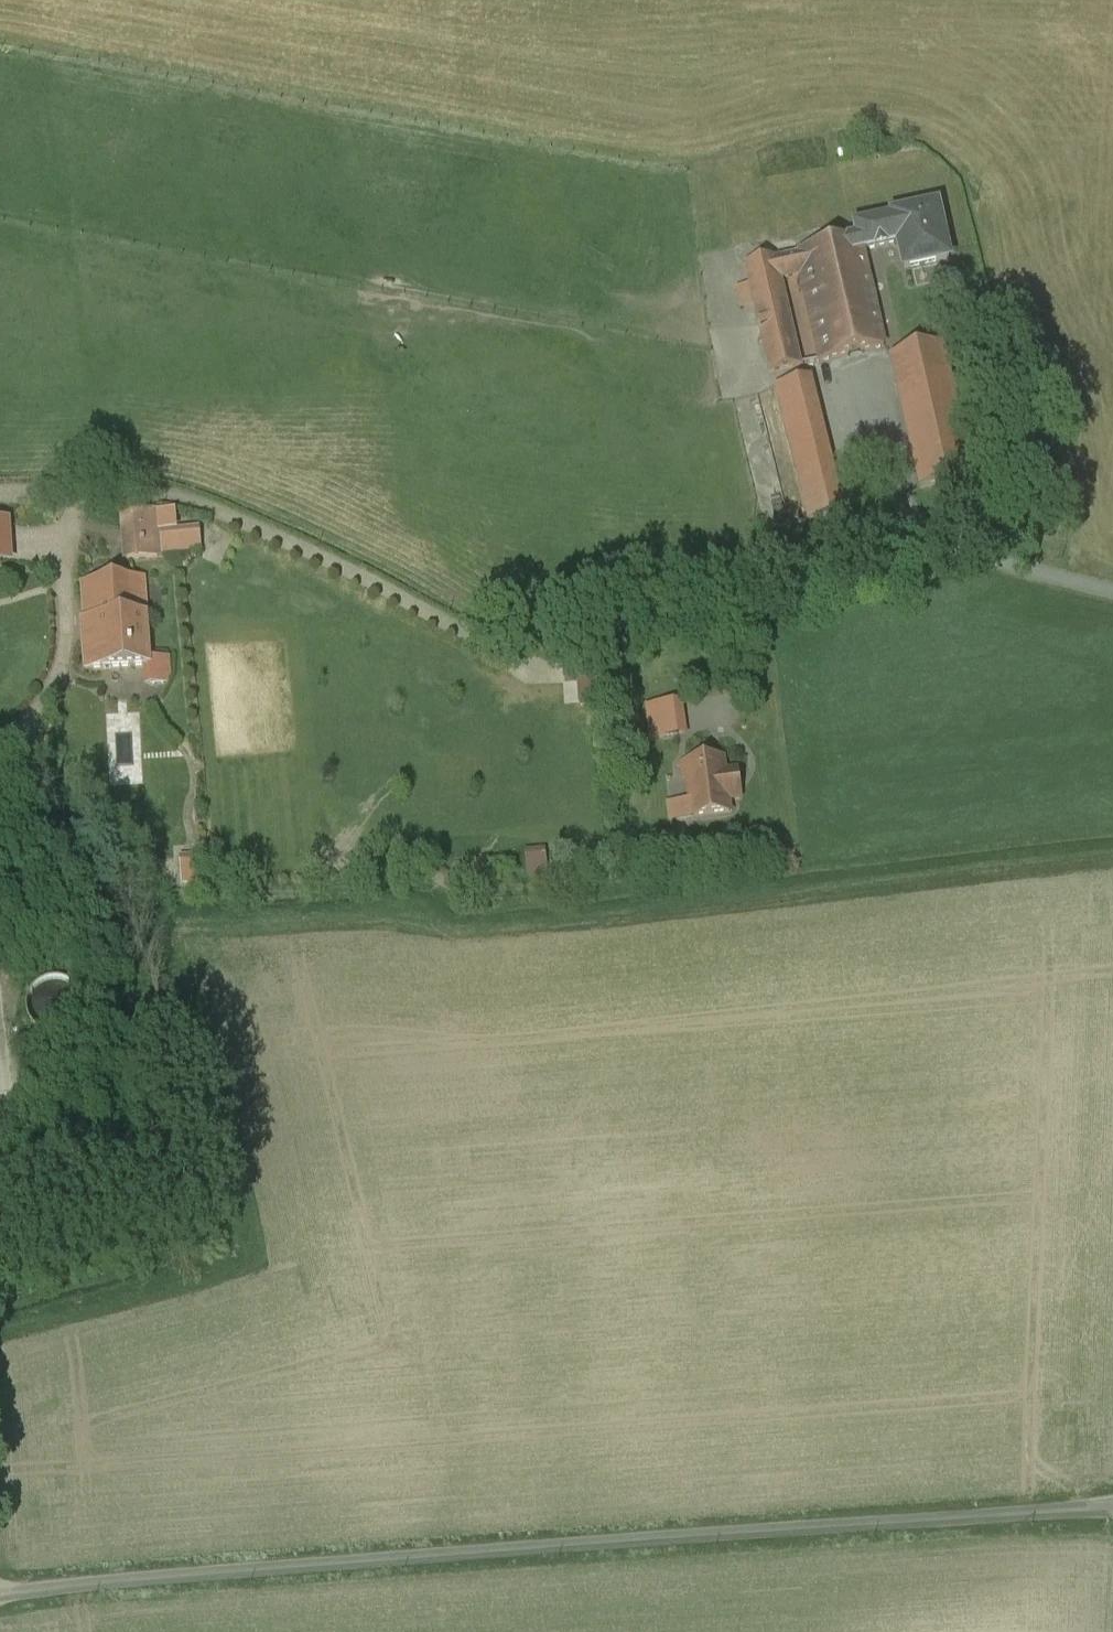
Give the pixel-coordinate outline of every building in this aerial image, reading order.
[(938,208),(893,218),(894,221),(856,230),(859,242),(860,241),(862,252),(899,244),(905,270),(950,260),(938,208)] [(859,242),(795,256),(795,257),(800,277),(820,363),(884,348),(862,252),(860,241),(859,242)] [(800,277),(795,257),(776,261),(781,281),(800,277)] [(776,261),(746,268),(770,374),(801,367),(781,281),(776,261)] [(943,348),(891,360),(921,489),(972,477),(943,348)] [(798,383),(774,389),(807,521),(831,515),(798,383)] [(154,516),(125,518),(129,560),(157,558),(154,516)] [(171,555),(212,553),(210,527),(170,530),(171,555)] [(144,581),(83,585),(85,620),(83,620),(87,671),(150,668),(144,581)] [(603,658),(577,660),(580,705),(606,704),(603,658)] [(674,706),(648,710),(650,725),(676,721),(674,706)] [(676,721),(650,725),(652,741),(678,737),(676,721)] [(723,763),(682,768),(683,779),(688,778),(694,819),(730,814),(728,801),(734,801),(730,775),(725,775),(723,763)] [(213,854),(187,853),(186,881),(212,882),(213,854)] [(83,1020),(85,1009),(83,998),(76,988),(67,982),(56,980),(44,983),(35,989),(29,999),(27,1010),(29,1021),(36,1030),(45,1036),(57,1039),(68,1036),(77,1030),(83,1020)]
